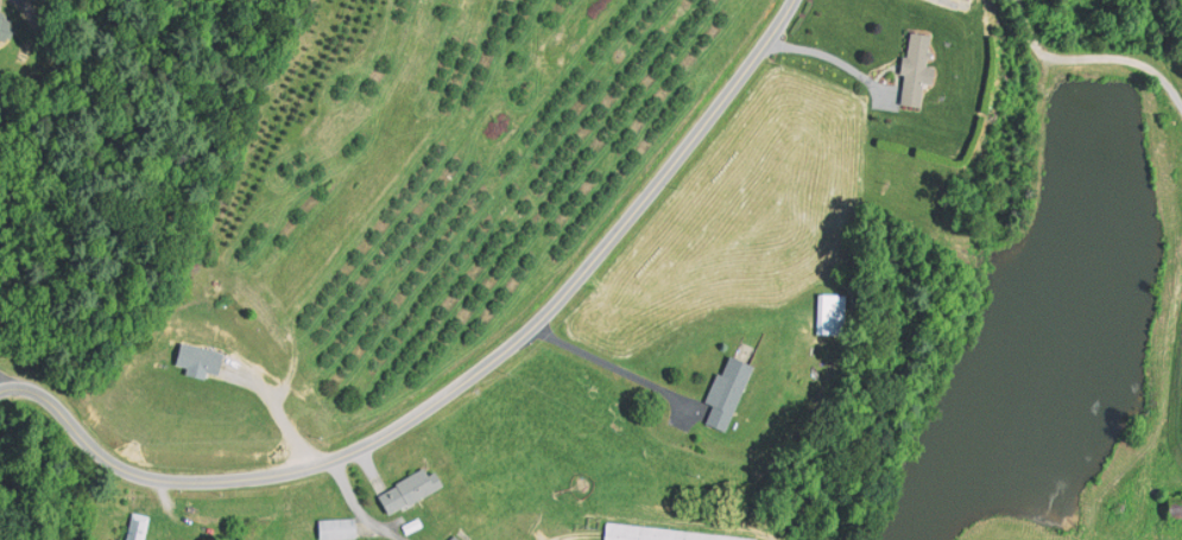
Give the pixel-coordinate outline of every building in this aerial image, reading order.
[(3,43),(10,19),(0,16),(0,42),(3,43)] [(923,109),(932,36),(908,33),(899,106),(923,109)] [(834,295),(814,295),(814,335),(834,335),(834,295)] [(219,377),(225,355),(181,343),(175,366),(219,377)] [(700,424),(724,434),(751,366),(727,356),(700,424)] [(378,495),(390,516),(440,489),(428,467),(378,495)] [(1168,501),(1168,522),(1181,522),(1181,501),(1168,501)] [(149,516),(130,513),(125,539),(144,539),(149,516)] [(319,519),(319,539),(356,539),(356,519),(319,519)] [(754,539),(602,526),(601,539),(754,539)]
